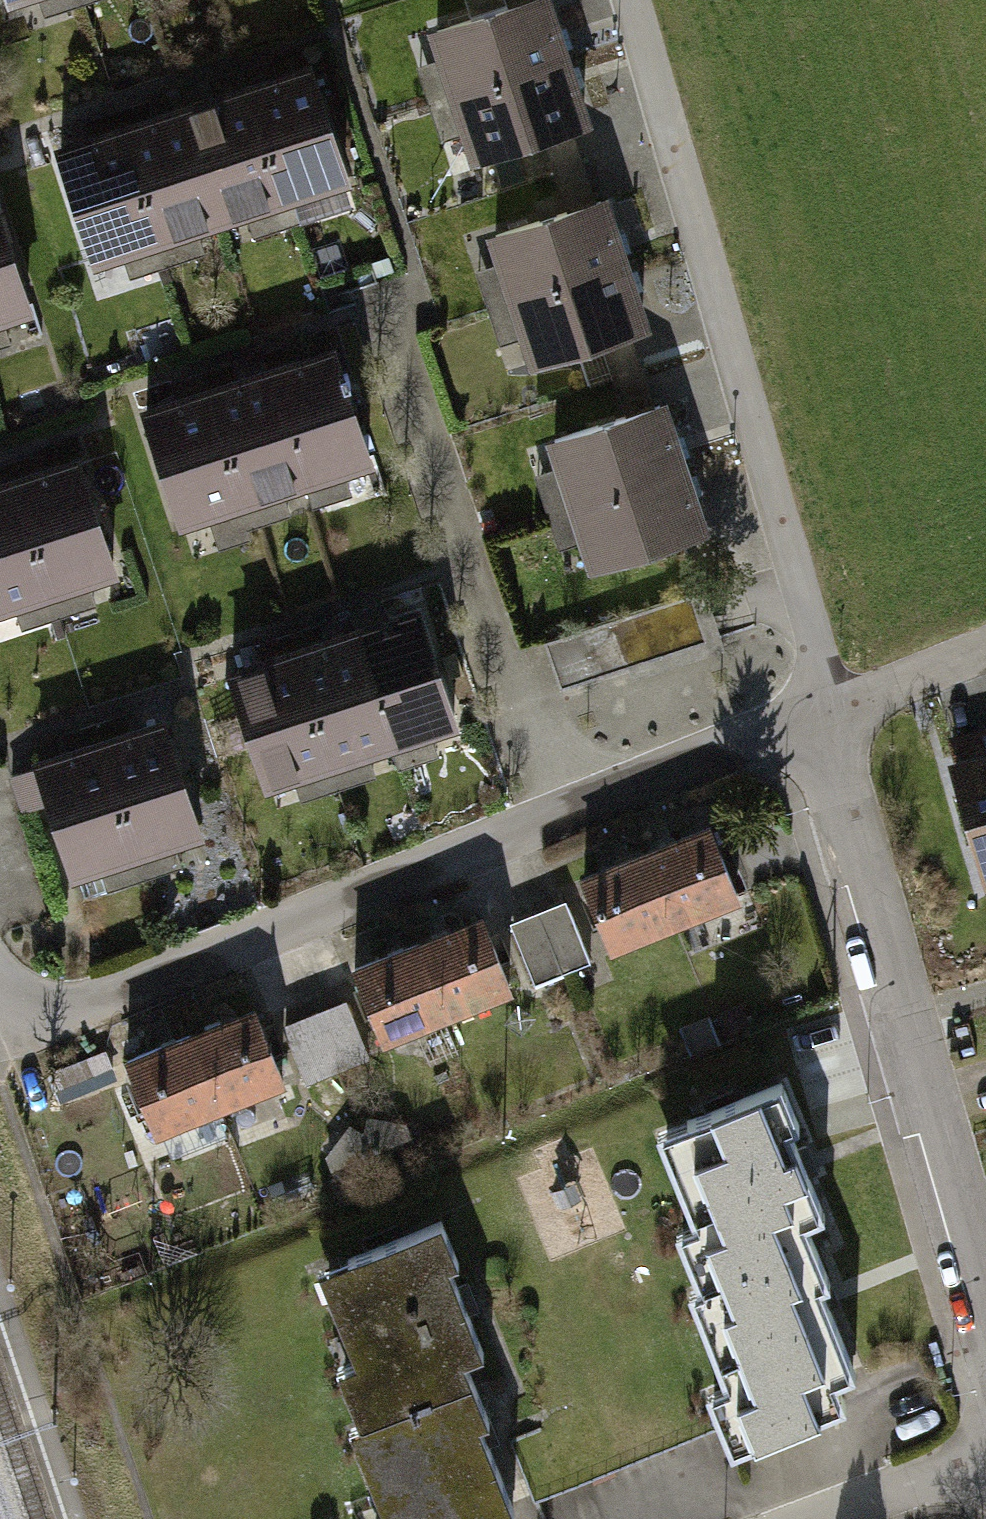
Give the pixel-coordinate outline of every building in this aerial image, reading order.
[(16,16),(49,5),(54,21),(87,10),(83,0),(11,0),(16,16)] [(87,10),(119,0),(83,0),(87,10)] [(429,72),(442,113),(593,66),(572,0),(443,41),(451,65),(429,72)] [(593,66),(442,113),(455,153),(480,145),(488,169),(613,130),(593,66)] [(331,76),(265,97),(308,229),(340,219),(336,206),(369,195),(331,76)] [(265,97),(200,118),(238,236),(261,228),(265,242),(308,229),(265,97)] [(200,118),(134,139),(177,271),(214,259),(209,245),(238,236),(200,118)] [(134,139),(69,160),(106,277),(139,266),(144,281),(177,271),(134,139)] [(19,353),(14,336),(49,325),(10,201),(0,204),(0,359),(19,353)] [(489,278),(501,319),(652,272),(632,206),(503,246),(510,271),(489,278)] [(652,272),(501,319),(514,358),(539,350),(547,375),(672,336),(652,272)] [(346,358),(280,380),(321,499),(325,511),(358,500),(353,488),(386,477),(346,358)] [(280,380),(215,402),(260,533),(297,521),(292,508),(321,499),(280,380)] [(215,402),(150,424),(189,540),(222,529),(227,544),(260,533),(215,402)] [(546,482),(559,523),(709,476),(689,410),(560,451),(568,475),(546,482)] [(55,465),(24,474),(72,627),(107,616),(101,599),(137,588),(97,464),(58,476),(55,465)] [(31,624),(36,638),(72,627),(24,474),(0,482),(0,634),(31,624)] [(709,476),(559,523),(571,563),(597,555),(605,579),(730,540),(709,476)] [(713,617),(704,589),(545,642),(560,688),(719,635),(713,617)] [(434,620),(369,642),(409,761),(414,774),(447,762),(442,750),(474,739),(434,620)] [(369,642),(304,664),(348,796),(385,783),(381,771),(409,761),(369,642)] [(304,664),(239,686),(278,803),(311,792),(316,806),(348,796),(304,664)] [(141,724),(110,733),(159,886),(193,875),(187,858),(223,847),(184,723),(144,735),(141,724)] [(77,756),(44,767),(84,893),(117,883),(122,898),(159,886),(110,733),(73,745),(77,756)] [(944,760),(981,881),(985,880),(985,748),(944,760)] [(714,815),(642,845),(676,925),(747,898),(714,815)] [(577,870),(607,955),(676,925),(642,845),(577,870)] [(516,922),(538,986),(595,967),(574,902),(516,922)] [(480,912),(415,938),(447,1017),(512,991),(480,912)] [(350,963),(379,1043),(447,1017),(415,938),(350,963)] [(286,1081),(255,1002),(190,1028),(221,1106),(286,1081)] [(350,1002),(288,1029),(311,1082),(373,1055),(350,1002)] [(118,1053),(147,1131),(221,1106),(190,1028),(118,1053)] [(776,1086),(660,1137),(695,1224),(676,1231),(698,1287),(809,1242),(801,1220),(819,1211),(783,1128),(793,1125),(776,1086)] [(440,1220),(311,1270),(351,1362),(334,1370),(357,1428),(471,1380),(461,1356),(480,1349),(450,1270),(460,1262),(440,1220)] [(698,1287),(685,1294),(722,1385),(704,1391),(730,1446),(842,1403),(830,1379),(851,1371),(814,1284),(830,1279),(809,1242),(698,1287)] [(491,1518),(511,1508),(478,1422),(487,1414),(471,1380),(357,1428),(342,1431),(378,1518),(491,1518)]
